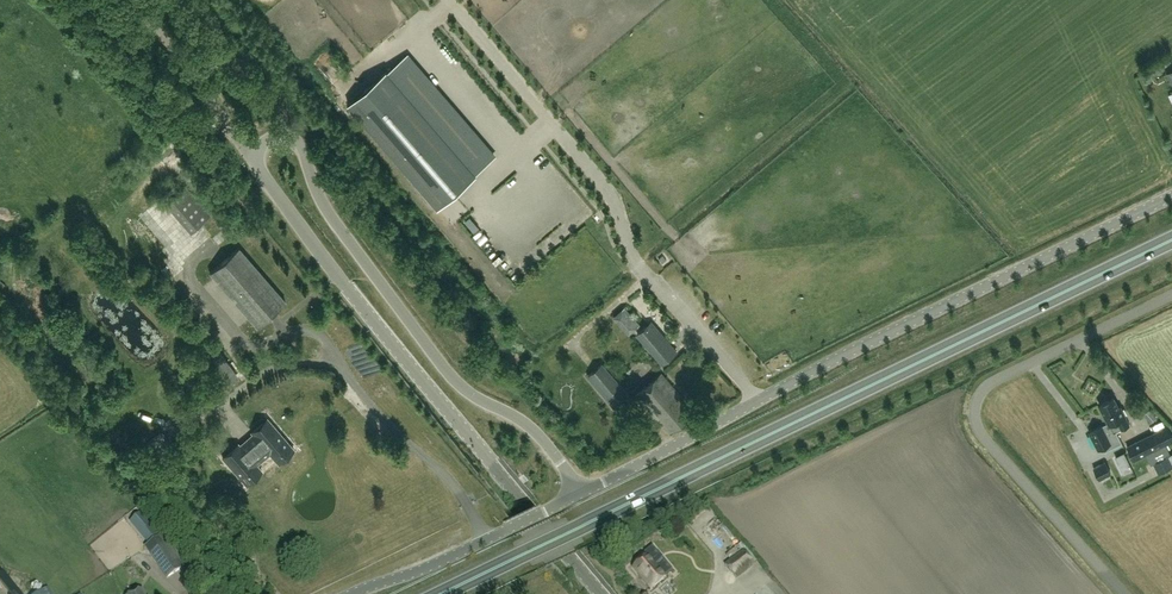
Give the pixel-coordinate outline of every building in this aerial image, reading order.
[(348,104),(438,208),(477,174),(476,174),(495,157),(407,55),(388,72),(387,71),(368,87),(348,104)] [(190,233),(210,216),(185,187),(165,204),(190,233)] [(469,223),(473,228),(480,222),(476,217),(469,223)] [(256,327),(285,302),(238,248),(209,273),(256,327)] [(505,252),(499,258),(504,263),(510,257),(505,252)] [(512,273),(520,265),(514,260),(506,268),(512,273)] [(639,324),(625,308),(614,317),(629,334),(639,324)] [(651,323),(637,334),(663,364),(676,352),(651,323)] [(613,406),(627,394),(601,365),(588,376),(613,406)] [(670,433),(690,415),(683,406),(685,405),(679,399),(681,397),(661,373),(636,394),(655,416),(655,415),(670,433)] [(1100,405),(1109,423),(1114,433),(1116,432),(1129,425),(1125,417),(1120,407),(1118,408),(1114,398),(1100,405)] [(278,464),(294,451),(267,420),(251,433),(253,435),(240,446),(239,444),(222,458),(246,485),(262,472),(255,464),(268,453),(278,464)] [(1116,432),(1114,433),(1109,423),(1103,427),(1102,426),(1090,433),(1098,449),(1102,447),(1104,452),(1122,443),(1116,432)] [(1148,454),(1168,443),(1161,429),(1138,441),(1134,443),(1141,457),(1148,454)] [(1124,453),(1116,457),(1124,473),(1132,469),(1124,453)] [(1160,473),(1171,467),(1171,454),(1155,462),(1160,473)] [(1094,468),(1100,479),(1110,474),(1104,462),(1094,468)] [(130,520),(151,545),(162,536),(141,511),(130,520)] [(182,568),(166,544),(150,555),(166,579),(182,568)] [(736,578),(754,564),(744,552),(726,566),(736,578)] [(652,590),(667,578),(648,556),(633,568),(652,590)]
